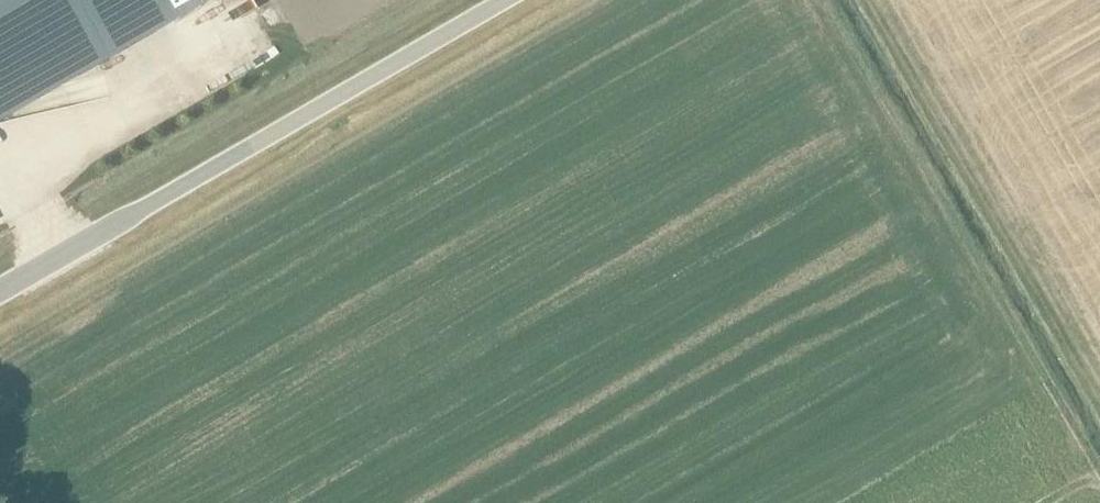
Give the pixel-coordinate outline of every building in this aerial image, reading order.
[(165,2),(176,21),(213,0),(0,0),(0,97),(165,2)]
